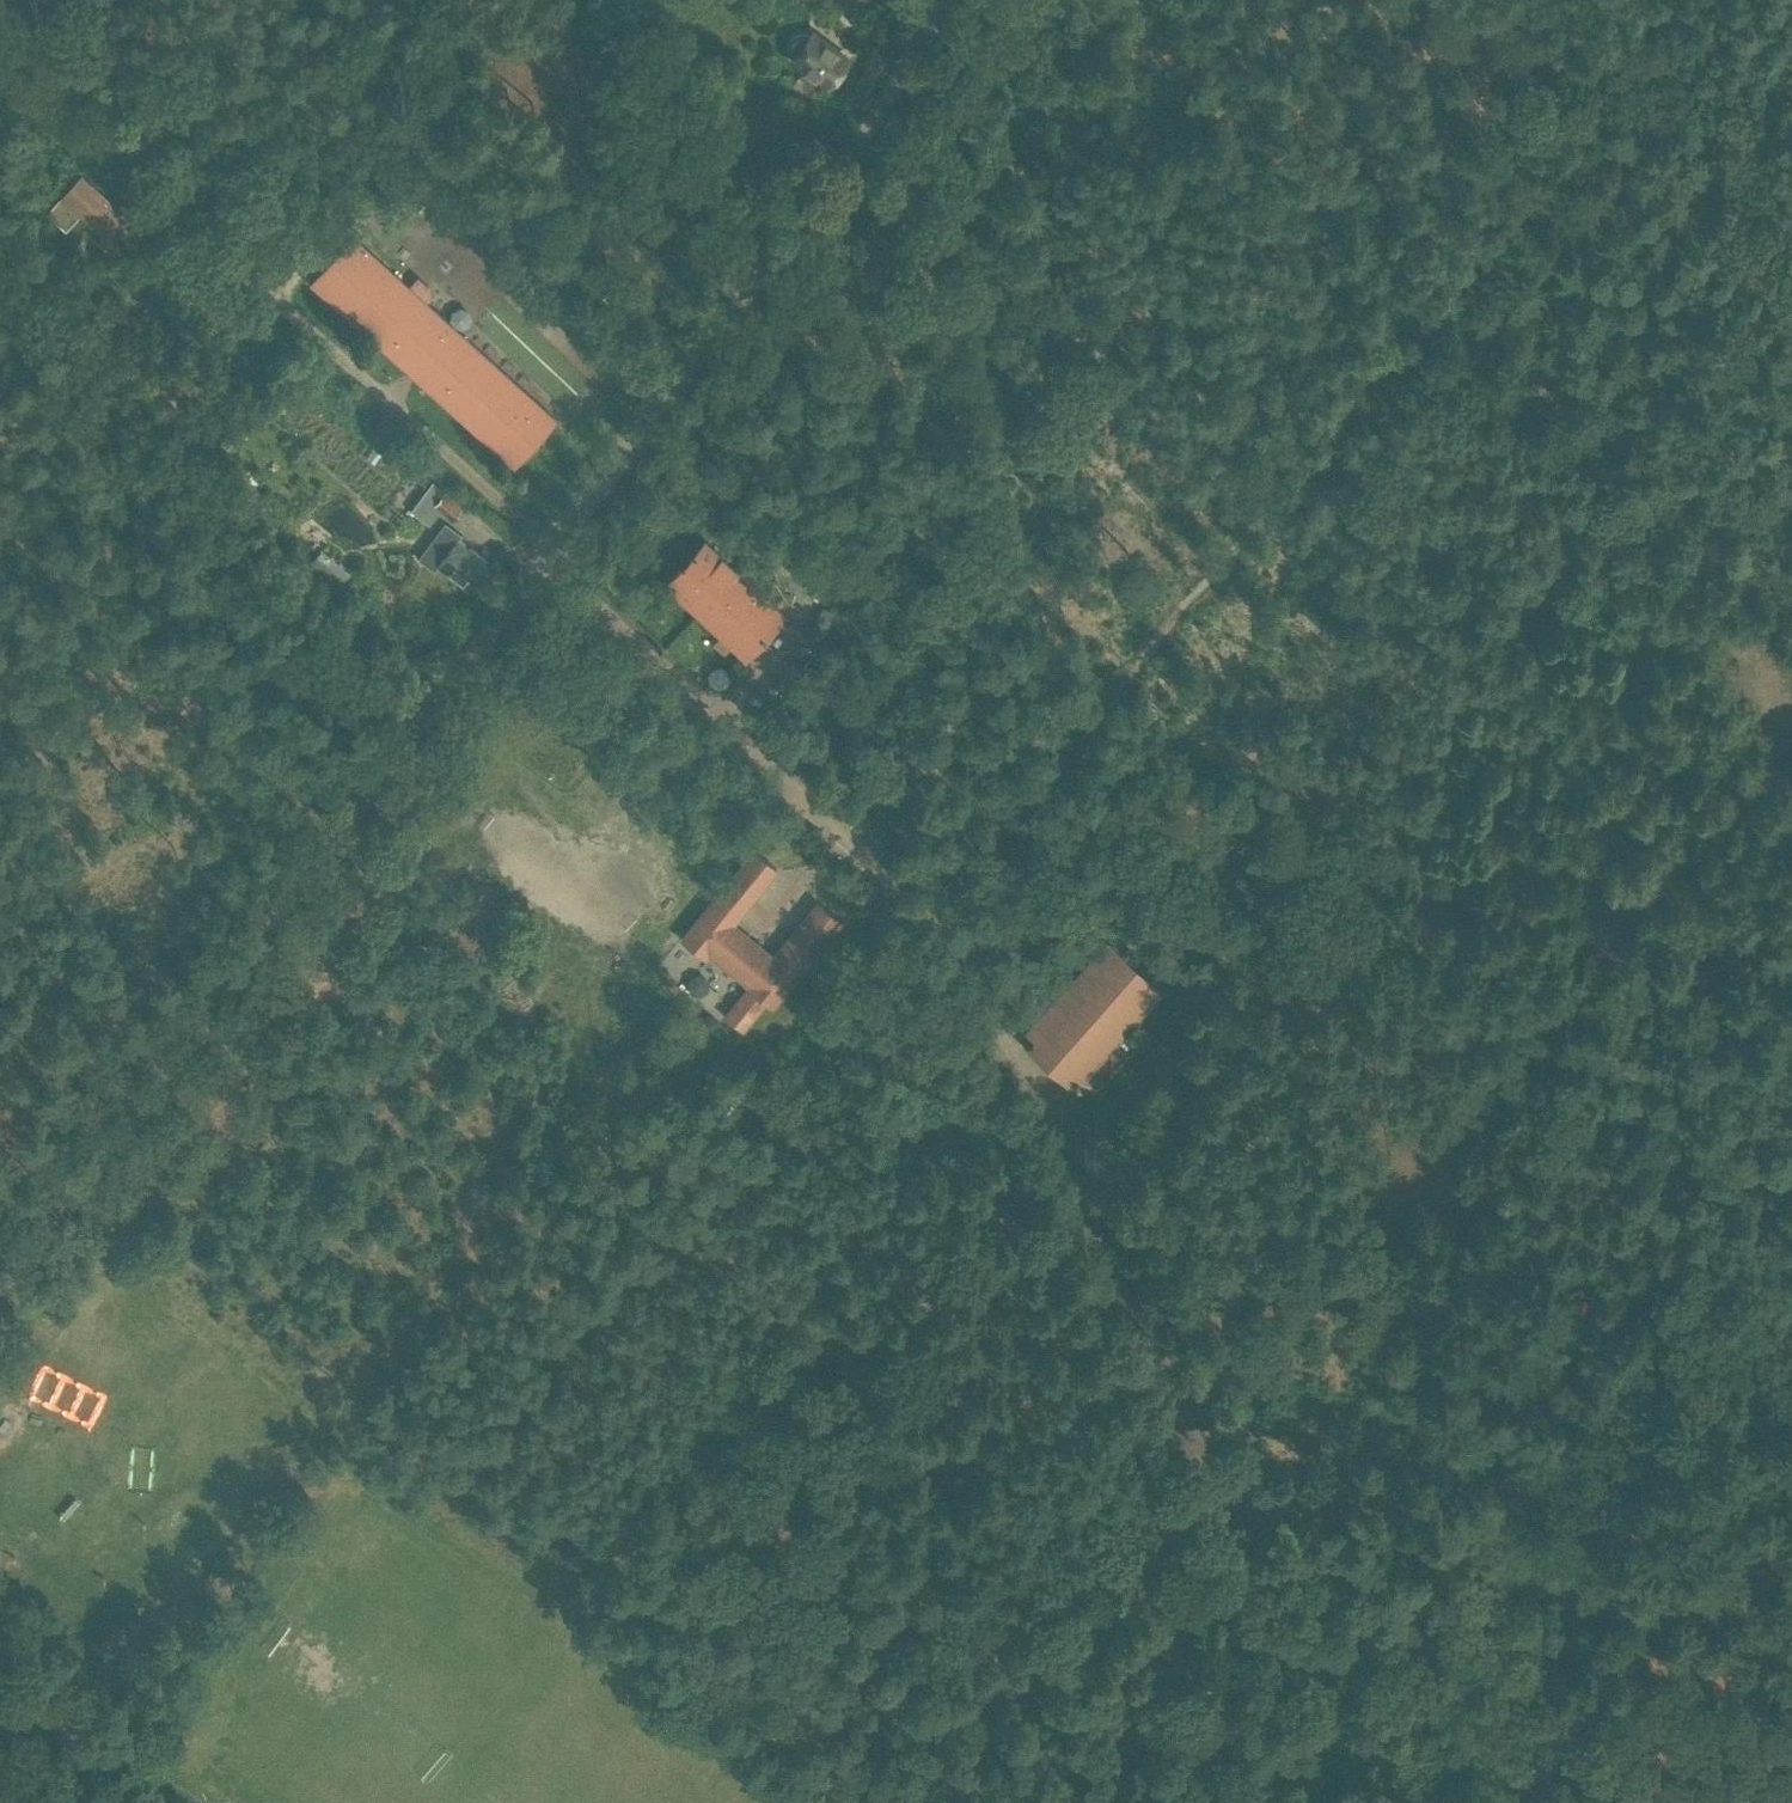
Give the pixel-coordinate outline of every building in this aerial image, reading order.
[(792,52),(794,55),(792,58),(828,85),(849,58),(813,30),(811,33),(808,31),(806,31),(803,30),(800,31),(798,32),(795,33),(794,34),(792,36),(791,38),(790,40),(789,43),(789,46),(790,48),(791,50),(792,52)] [(514,466),(556,420),(352,236),(310,282),(514,466)] [(433,482),(411,510),(428,523),(440,506),(454,517),(463,505),(433,482)] [(444,521),(417,558),(434,571),(438,566),(471,591),(492,565),(483,557),(458,538),(461,534),(444,521)] [(705,539),(666,582),(743,653),(746,656),(786,613),(794,603),(786,595),(777,605),(705,539)] [(324,550),(314,562),(341,584),(351,572),(324,550)] [(773,956),(732,923),(777,868),(754,850),(682,938),(705,956),(708,952),(750,985),(725,1015),(742,1029),(765,1000),(772,1005),(841,920),(818,902),(773,956)] [(1082,1080),(1162,990),(1108,942),(1066,990),(1052,978),(1022,1012),(1036,1024),(1028,1033),(1037,1041),(1030,1049),(1066,1080),(1073,1072),(1082,1080)]
